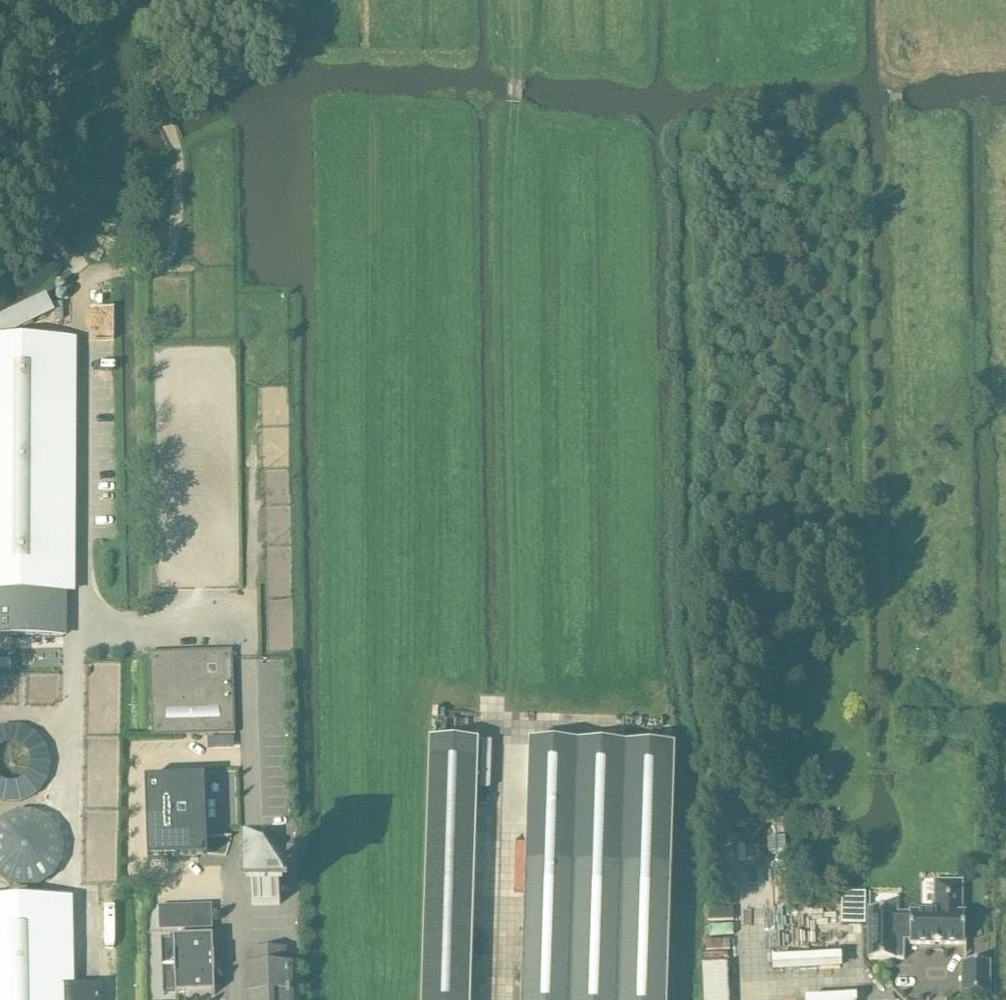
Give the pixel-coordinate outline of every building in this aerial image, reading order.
[(64,637),(64,595),(68,595),(69,341),(0,341),(0,637),(64,637)] [(233,651),(149,654),(152,738),(236,735),(233,651)] [(478,744),(429,742),(420,999),(470,999),(478,744)] [(521,999),(667,999),(672,869),(675,750),(529,745),(527,829),(521,999)] [(205,780),(146,783),(149,861),(208,859),(205,780)] [(826,811),(819,825),(829,830),(836,816),(826,811)] [(252,878),(252,905),(280,904),(280,878),(252,878)] [(962,883),(936,883),(936,913),(898,913),(898,909),(869,908),(868,960),(904,960),(904,941),(910,941),(910,945),(965,946),(965,913),(962,913),(962,883)] [(866,893),(842,893),(842,926),(866,926),(866,893)] [(0,902),(0,999),(101,999),(101,987),(67,988),(65,901),(0,902)] [(214,906),(200,907),(201,930),(215,930),(214,906)] [(160,932),(173,932),(173,907),(159,908),(160,932)] [(174,907),(173,907),(173,932),(187,931),(186,907),(174,907)] [(200,907),(186,907),(187,931),(201,930),(200,907)] [(176,997),(215,995),(213,938),(174,940),(176,997)] [(248,968),(249,999),(292,999),(291,968),(285,968),(284,951),(253,952),(253,968),(248,968)] [(989,963),(963,963),(963,994),(989,994),(989,963)] [(729,966),(703,967),(705,999),(730,999),(729,966)]
